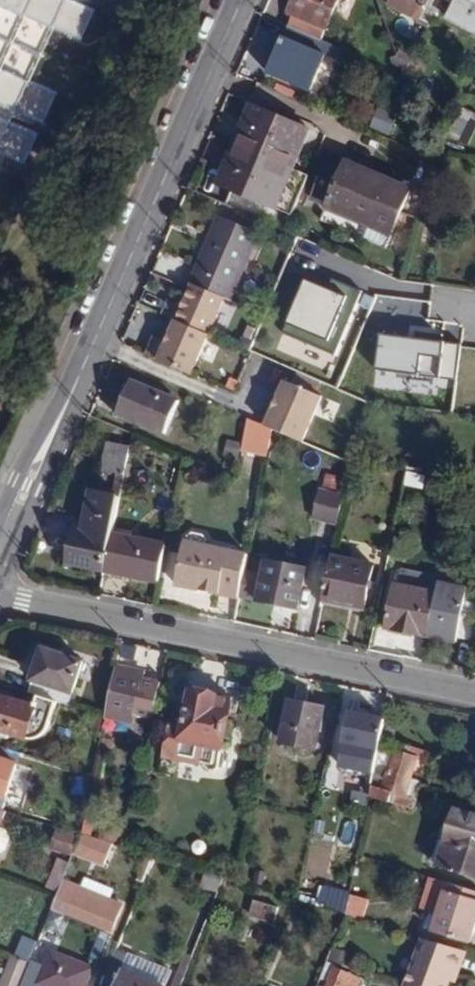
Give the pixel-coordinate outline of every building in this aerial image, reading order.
[(24,160),(36,133),(9,121),(16,107),(43,119),(55,92),(26,78),(51,23),(80,36),(93,10),(73,0),(0,0),(0,149),(24,160)] [(291,28),(321,41),(338,0),(296,0),(290,13),(296,16),(291,28)] [(428,26),(441,0),(390,0),(388,6),(428,26)] [(454,4),(448,18),(474,32),(474,0),(444,0),(454,4)] [(291,28),(288,27),(268,74),(310,92),(330,44),(321,41),(291,28)] [(252,107),(235,147),(290,171),(307,130),(252,107)] [(376,108),(370,128),(390,134),(396,114),(376,108)] [(446,136),(467,145),(474,130),(474,115),(461,108),(446,136)] [(290,171),(235,147),(219,185),(275,208),(290,171)] [(410,188),(330,153),(310,201),(390,234),(410,188)] [(191,283),(193,284),(225,298),(231,300),(259,233),(219,216),(191,283)] [(346,300),(306,283),(289,324),(329,341),(346,300)] [(225,298),(193,284),(190,290),(193,291),(191,297),(188,296),(177,322),(210,336),(225,298)] [(177,322),(176,322),(169,336),(166,343),(161,340),(155,337),(147,356),(192,375),(210,336),(177,322)] [(434,412),(436,399),(474,404),(474,376),(437,372),(435,392),(423,391),(426,351),(395,348),(395,350),(379,348),(376,373),(391,375),(387,406),(434,412)] [(321,384),(298,374),(293,383),(317,393),(321,384)] [(265,426),(273,429),(304,443),(323,396),(317,393),(293,383),(287,381),(280,398),(274,411),(272,409),(265,426)] [(163,433),(176,401),(132,382),(118,414),(163,433)] [(244,451),(267,455),(273,429),(265,426),(250,419),(244,451)] [(124,475),(130,447),(107,443),(102,471),(124,475)] [(222,469),(234,473),(237,460),(225,456),(222,469)] [(70,564),(105,571),(113,533),(120,497),(92,490),(84,527),(78,526),(70,564)] [(338,525),(345,496),(319,490),(313,519),(338,525)] [(113,533),(105,571),(159,582),(166,544),(113,533)] [(244,568),(247,554),(240,552),(205,545),(206,540),(203,535),(192,533),(188,536),(186,542),(184,541),(175,585),(205,591),(206,586),(214,587),(212,593),(220,594),(222,585),(240,588),(244,568)] [(332,557),(323,600),(364,609),(373,565),(332,557)] [(265,560),(263,571),(256,599),(255,604),(298,614),(308,570),(265,560)] [(256,599),(263,571),(244,568),(240,588),(239,595),(256,599)] [(428,637),(457,643),(458,638),(471,641),(474,619),(474,605),(465,602),(467,588),(439,582),(437,593),(428,637)] [(387,628),(428,637),(437,593),(397,585),(387,628)] [(44,650),(31,689),(70,701),(81,662),(44,650)] [(115,667),(105,716),(132,723),(134,714),(154,719),(160,684),(141,680),(143,673),(115,667)] [(294,699),(318,704),(321,685),(297,680),(294,699)] [(222,746),(230,701),(192,694),(183,738),(222,746)] [(35,708),(0,697),(0,731),(26,739),(35,708)] [(315,748),(324,709),(291,702),(282,742),(315,748)] [(379,748),(384,720),(353,714),(348,741),(379,748)] [(428,752),(405,746),(403,753),(392,749),(391,752),(386,770),(414,778),(419,761),(425,763),(428,752)] [(391,752),(379,748),(376,767),(386,770),(391,752)] [(16,766),(0,761),(0,807),(3,808),(6,798),(5,798),(16,766)] [(386,770),(376,767),(372,785),(381,788),(386,770)] [(408,797),(414,778),(386,770),(381,788),(372,785),(369,797),(412,809),(415,799),(408,797)] [(7,859),(14,855),(20,844),(16,835),(4,829),(12,811),(3,808),(0,807),(0,856),(7,859)] [(474,828),(474,817),(455,811),(453,821),(474,828)] [(453,821),(442,864),(474,874),(474,828),(453,821)] [(59,838),(76,844),(80,836),(62,830),(59,838)] [(100,859),(105,847),(90,841),(85,853),(100,859)] [(430,876),(421,908),(437,913),(432,929),(469,940),(474,919),(474,902),(447,894),(450,882),(430,876)] [(351,895),(346,914),(362,919),(367,899),(351,895)] [(71,914),(113,930),(122,906),(109,901),(105,909),(77,898),(71,914)] [(274,922),(277,910),(253,903),(250,914),(274,922)] [(424,938),(407,985),(448,985),(450,979),(455,980),(465,951),(424,938)] [(345,957),(332,951),(327,962),(341,967),(345,957)] [(111,963),(98,959),(94,969),(52,952),(39,985),(42,985),(102,985),(111,963)] [(29,962),(13,956),(1,985),(20,985),(29,962)] [(327,962),(318,985),(358,985),(362,975),(341,967),(327,962)] [(122,971),(116,985),(165,985),(122,971)]
